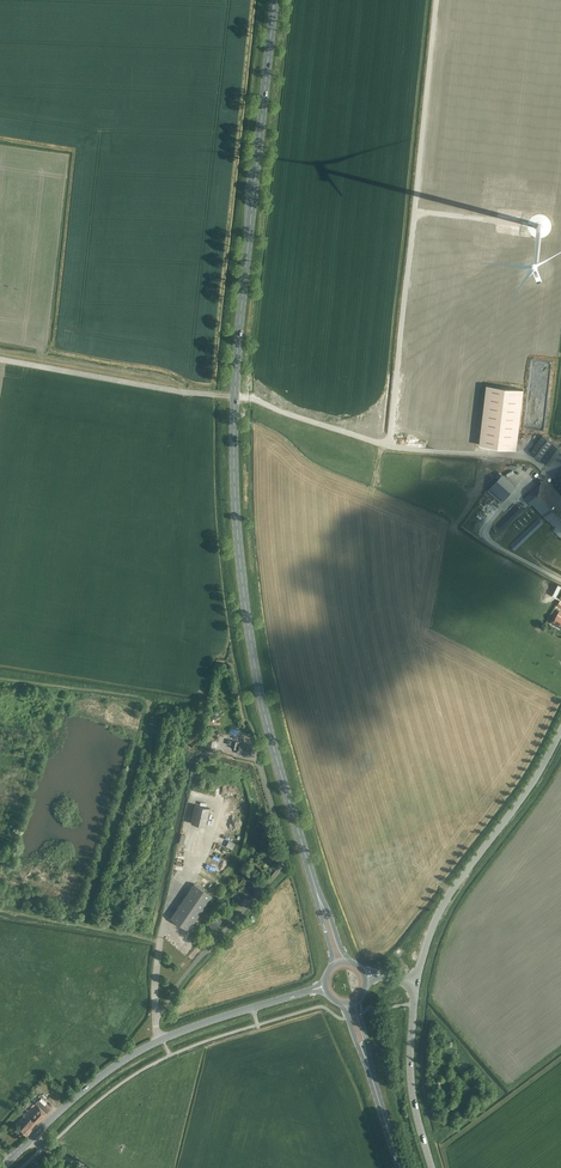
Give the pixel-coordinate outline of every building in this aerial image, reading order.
[(480,438),(479,445),(517,449),(524,389),(486,385),(480,438)] [(550,465),(560,450),(560,449),(543,435),(531,451),(550,465)] [(488,490),(502,503),(517,486),(503,473),(498,479),(488,490)] [(552,482),(560,493),(560,474),(552,482)] [(544,480),(526,497),(533,504),(548,522),(549,521),(555,528),(556,527),(560,532),(560,499),(544,480)] [(524,499),(531,506),(533,504),(526,497),(524,499)] [(207,748),(214,750),(215,741),(208,740),(208,743),(207,747),(207,748)] [(239,742),(237,749),(237,753),(245,754),(245,752),(252,753),(254,745),(239,742)] [(209,808),(195,805),(191,823),(205,826),(209,808)] [(230,840),(227,846),(234,849),(237,843),(230,840)] [(212,896),(194,883),(170,918),(188,930),(212,896)] [(249,891),(254,895),(258,890),(254,886),(249,891)] [(222,921),(217,916),(209,925),(214,929),(222,921)] [(27,1136),(38,1122),(46,1114),(46,1113),(49,1110),(38,1100),(35,1103),(40,1107),(20,1130),(27,1136)]
